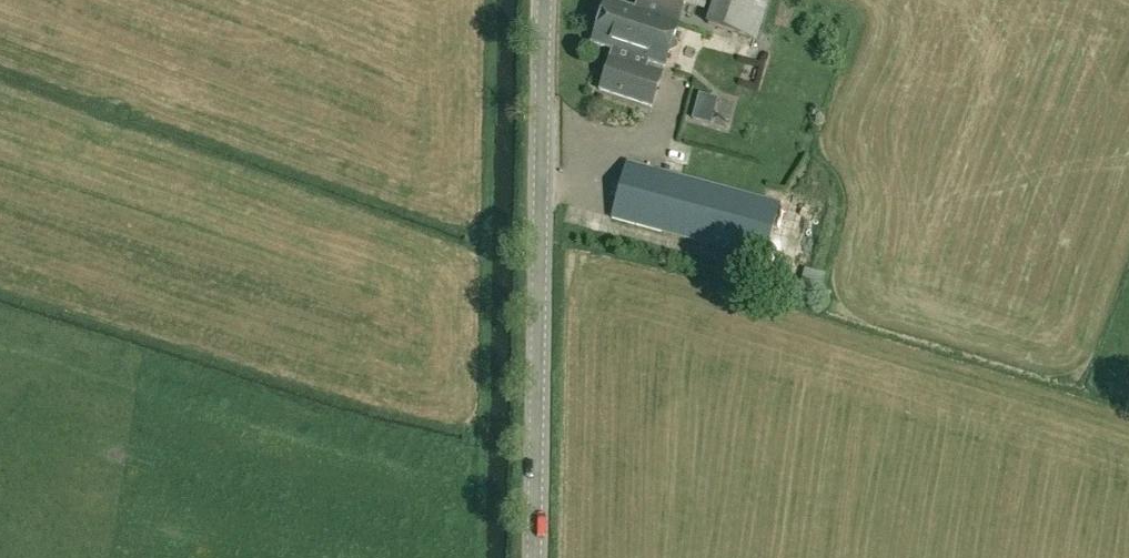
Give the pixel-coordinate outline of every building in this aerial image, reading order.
[(610,0),(607,0),(592,43),(662,66),(676,23),(636,10),(638,2),(637,1),(635,8),(610,0)] [(637,1),(638,2),(636,10),(676,23),(684,0),(634,0),(637,1)] [(756,40),(769,0),(713,0),(705,23),(756,40)] [(598,90),(650,108),(664,72),(609,53),(598,90)] [(610,219),(763,261),(780,201),(626,160),(610,219)]
